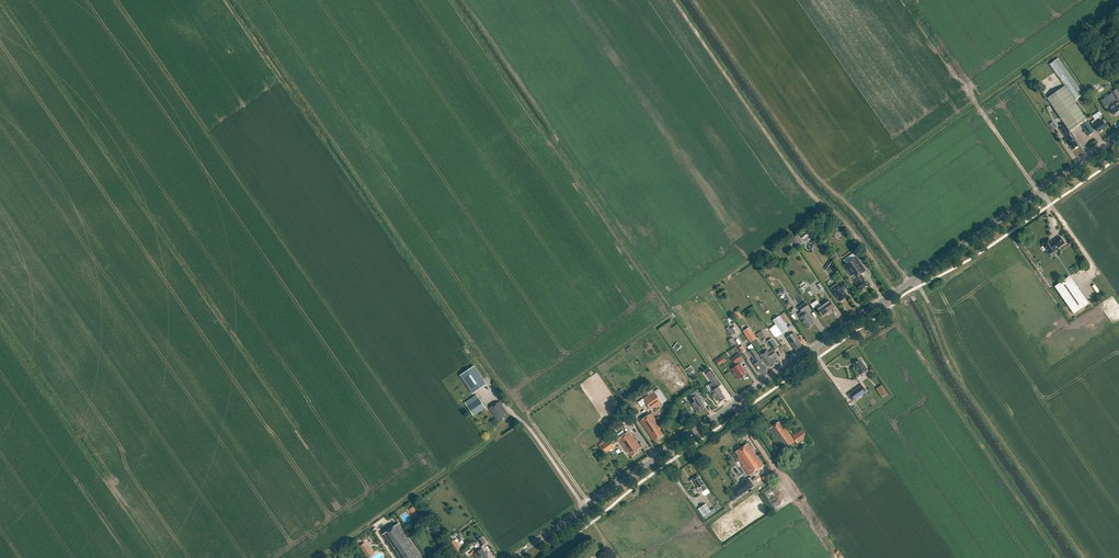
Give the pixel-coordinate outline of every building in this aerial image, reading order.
[(1065,86),(1047,98),(1070,131),(1071,131),(1081,123),(1089,134),(1095,130),(1087,119),(1088,119),(1074,100),(1083,94),(1058,58),(1057,58),(1049,64),(1065,86)] [(1104,106),(1108,112),(1110,110),(1113,114),(1118,110),(1118,103),(1118,101),(1116,98),(1115,98),(1104,106)] [(1099,131),(1100,132),(1103,130),(1102,129),(1106,127),(1102,121),(1101,121),(1098,117),(1094,120),(1096,124),(1094,126),(1098,132),(1099,131)] [(1063,123),(1060,125),(1062,128),(1060,129),(1068,141),(1066,142),(1069,146),(1072,150),(1078,146),(1072,138),(1069,134),(1070,133),(1063,123)] [(801,236),(803,239),(810,234),(807,230),(803,232),(804,234),(801,236)] [(797,246),(803,242),(797,234),(791,238),(797,246)] [(1042,245),(1049,254),(1056,249),(1064,243),(1060,237),(1051,242),(1050,240),(1046,242),(1045,242),(1044,243),(1044,244),(1042,245)] [(856,285),(860,290),(867,285),(863,280),(865,279),(861,274),(866,271),(856,257),(844,265),(851,276),(852,276),(857,284),(856,285)] [(826,270),(833,263),(830,260),(823,266),(826,270)] [(1070,276),(1055,286),(1074,313),(1089,303),(1070,276)] [(800,288),(801,290),(808,286),(805,283),(804,281),(799,284),(802,287),(800,288)] [(832,291),(840,302),(847,296),(843,290),(847,287),(843,281),(838,285),(839,287),(832,291)] [(783,303),(786,309),(792,305),(789,299),(783,303)] [(817,309),(822,316),(834,308),(829,300),(817,309)] [(804,315),(800,318),(808,328),(814,324),(812,320),(807,313),(806,313),(805,311),(809,308),(806,303),(799,308),(802,313),(802,312),(804,315)] [(773,320),(782,332),(789,328),(780,315),(773,320)] [(727,332),(731,337),(738,332),(734,327),(727,332)] [(744,332),(748,339),(754,335),(750,328),(744,332)] [(799,340),(794,333),(787,337),(795,350),(802,346),(798,341),(799,340)] [(769,352),(773,358),(777,356),(774,351),(780,346),(774,337),(768,342),(773,350),(769,352)] [(673,348),(677,351),(682,346),(678,342),(673,348)] [(752,360),(760,373),(766,369),(760,360),(761,360),(753,348),(749,351),(754,359),(752,360)] [(769,365),(771,367),(775,364),(774,363),(775,362),(773,358),(769,352),(767,350),(760,355),(768,366),(769,365)] [(732,369),(739,379),(746,374),(741,368),(742,367),(740,364),(744,361),(739,354),(732,359),(737,366),(732,369)] [(853,364),(858,371),(857,371),(860,375),(867,370),(862,362),(861,363),(859,360),(853,364)] [(474,366),(460,375),(473,394),(486,384),(474,366)] [(686,370),(689,375),(695,371),(692,366),(686,370)] [(716,397),(719,402),(725,398),(721,392),(722,392),(718,387),(715,383),(719,381),(711,370),(706,374),(712,382),(710,384),(714,390),(711,392),(715,398),(716,397)] [(853,401),(866,391),(862,385),(848,395),(853,401)] [(882,385),(876,389),(882,396),(888,392),(882,385)] [(616,392),(622,400),(628,397),(621,388),(616,392)] [(657,389),(654,391),(663,403),(666,401),(661,395),(657,389)] [(689,400),(696,411),(704,406),(701,402),(705,400),(698,390),(691,395),(693,398),(689,400)] [(644,399),(652,411),(663,403),(654,391),(644,399)] [(479,398),(467,406),(474,416),(485,408),(479,398)] [(499,401),(489,408),(499,423),(509,416),(499,401)] [(659,425),(651,413),(640,421),(654,441),(663,435),(660,430),(661,429),(658,425),(659,425)] [(779,422),(769,429),(784,450),(795,442),(785,428),(783,425),(782,426),(779,422)] [(793,436),(797,443),(807,436),(802,430),(793,436)] [(628,453),(629,452),(632,457),(639,452),(638,450),(641,448),(629,432),(618,439),(628,453)] [(615,447),(610,439),(600,446),(605,454),(615,447)] [(741,463),(749,476),(764,466),(748,443),(735,452),(739,458),(738,459),(741,463)] [(697,488),(700,493),(703,490),(703,491),(707,489),(704,485),(704,484),(699,477),(694,480),(698,487),(697,488)] [(748,479),(732,490),(737,497),(753,486),(748,479)] [(703,516),(705,519),(717,511),(714,507),(710,510),(706,504),(698,509),(703,517),(703,516)] [(414,518),(420,515),(413,505),(408,509),(414,518)] [(399,523),(382,535),(398,557),(423,557),(399,523)] [(477,539),(482,546),(486,543),(481,537),(477,539)] [(460,549),(453,540),(450,543),(456,551),(460,549)] [(367,557),(372,553),(364,542),(359,545),(367,557)] [(474,554),(477,557),(489,557),(482,548),(474,554)]
